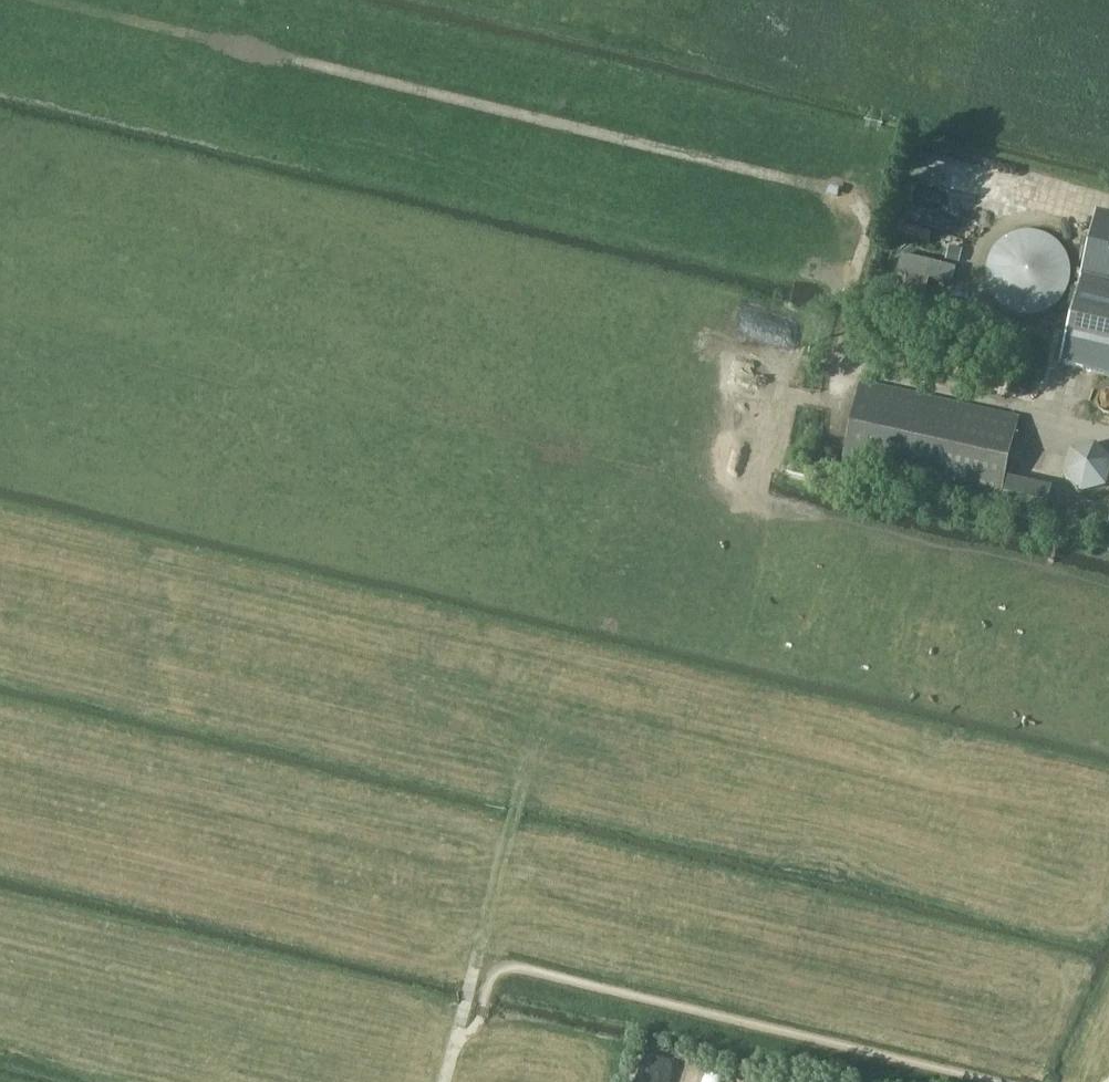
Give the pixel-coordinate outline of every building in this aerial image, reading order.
[(1031,207),(1041,174),(951,149),(942,181),(1031,207)] [(987,283),(988,288),(989,290),(990,292),(991,294),(994,298),(996,301),(999,304),(1001,306),(1004,308),(1007,310),(1010,312),(1013,313),(1018,315),(1021,316),(1024,316),(1028,316),(1032,316),(1036,315),(1041,314),(1043,313),(1046,312),(1050,310),(1052,308),(1056,306),(1058,304),(1061,300),(1064,296),(1066,293),(1067,289),(1068,287),(1069,283),(1069,279),(1070,276),(1070,272),(1069,269),(1069,266),(1068,264),(1067,261),(1066,257),(1063,252),(1061,249),(1059,247),(1057,245),(1055,243),(1053,241),(1051,240),(1047,237),(1044,236),(1039,234),(1035,233),(1031,233),(1027,233),(1022,233),(1018,234),(1013,236),(1009,237),(1007,239),(1004,240),(1001,243),(997,246),(995,250),(992,253),(992,254),(990,257),(989,261),(987,265),(987,269),(986,273),(986,276),(987,278),(987,281),(987,283)] [(1092,240),(1084,274),(1108,280),(1108,244),(1092,240)] [(955,269),(903,256),(899,272),(912,275),(907,297),(923,301),(929,280),(951,285),(955,269)] [(1082,279),(1062,365),(1108,376),(1108,285),(1082,279)] [(861,383),(846,449),(841,469),(998,505),(1018,419),(861,383)] [(1081,493),(1105,487),(1108,473),(1108,461),(1094,445),(1071,451),(1064,476),(1081,493)] [(1009,480),(1001,514),(1044,524),(1053,490),(1009,480)]
